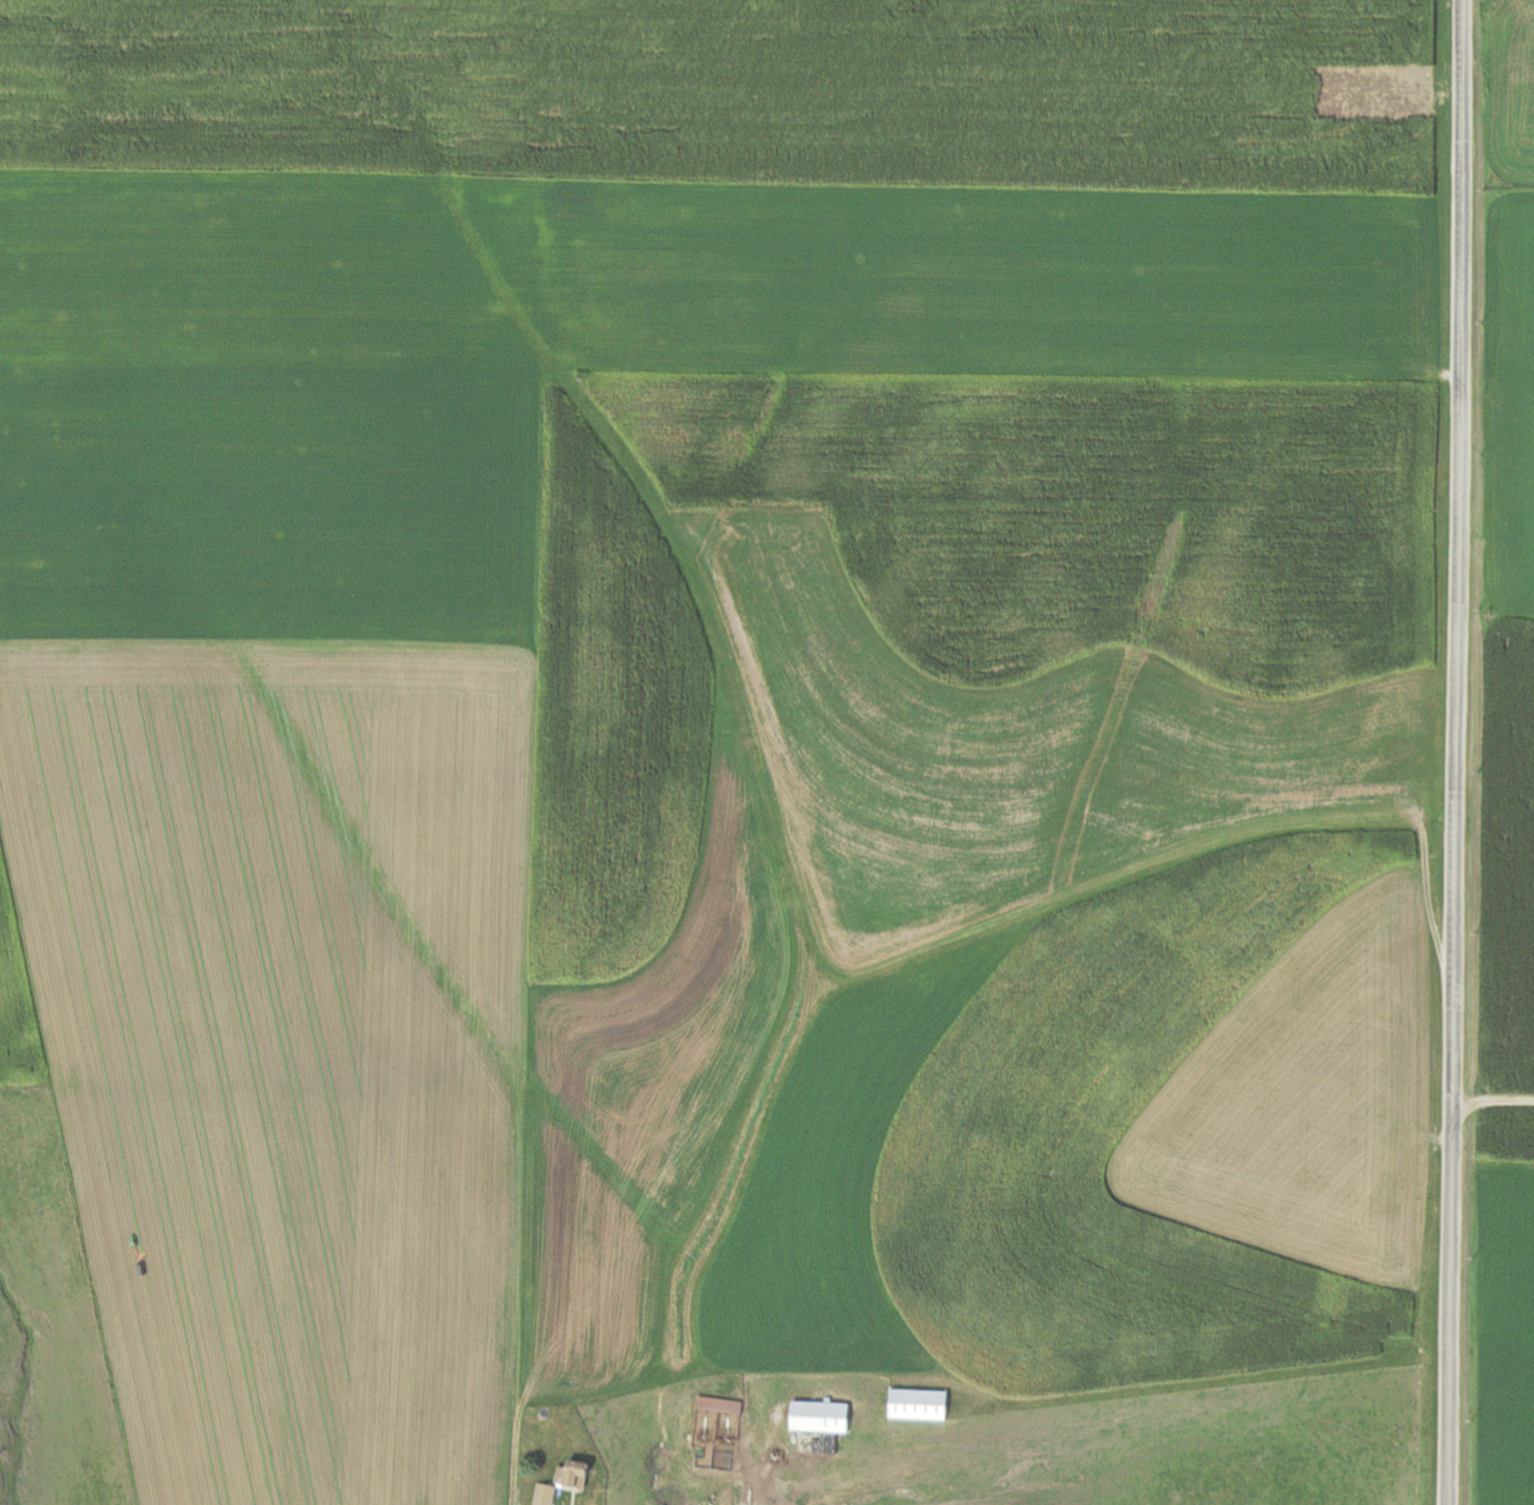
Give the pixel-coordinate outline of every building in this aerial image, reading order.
[(891,1419),(947,1420),(948,1392),(892,1390),(891,1419)] [(741,1401),(699,1400),(699,1412),(741,1413),(741,1401)] [(850,1404),(794,1403),(793,1432),(849,1433),(850,1404)] [(586,1491),(591,1464),(569,1460),(567,1469),(558,1467),(554,1487),(538,1484),(534,1504),(554,1504),(557,1486),(586,1491)]
